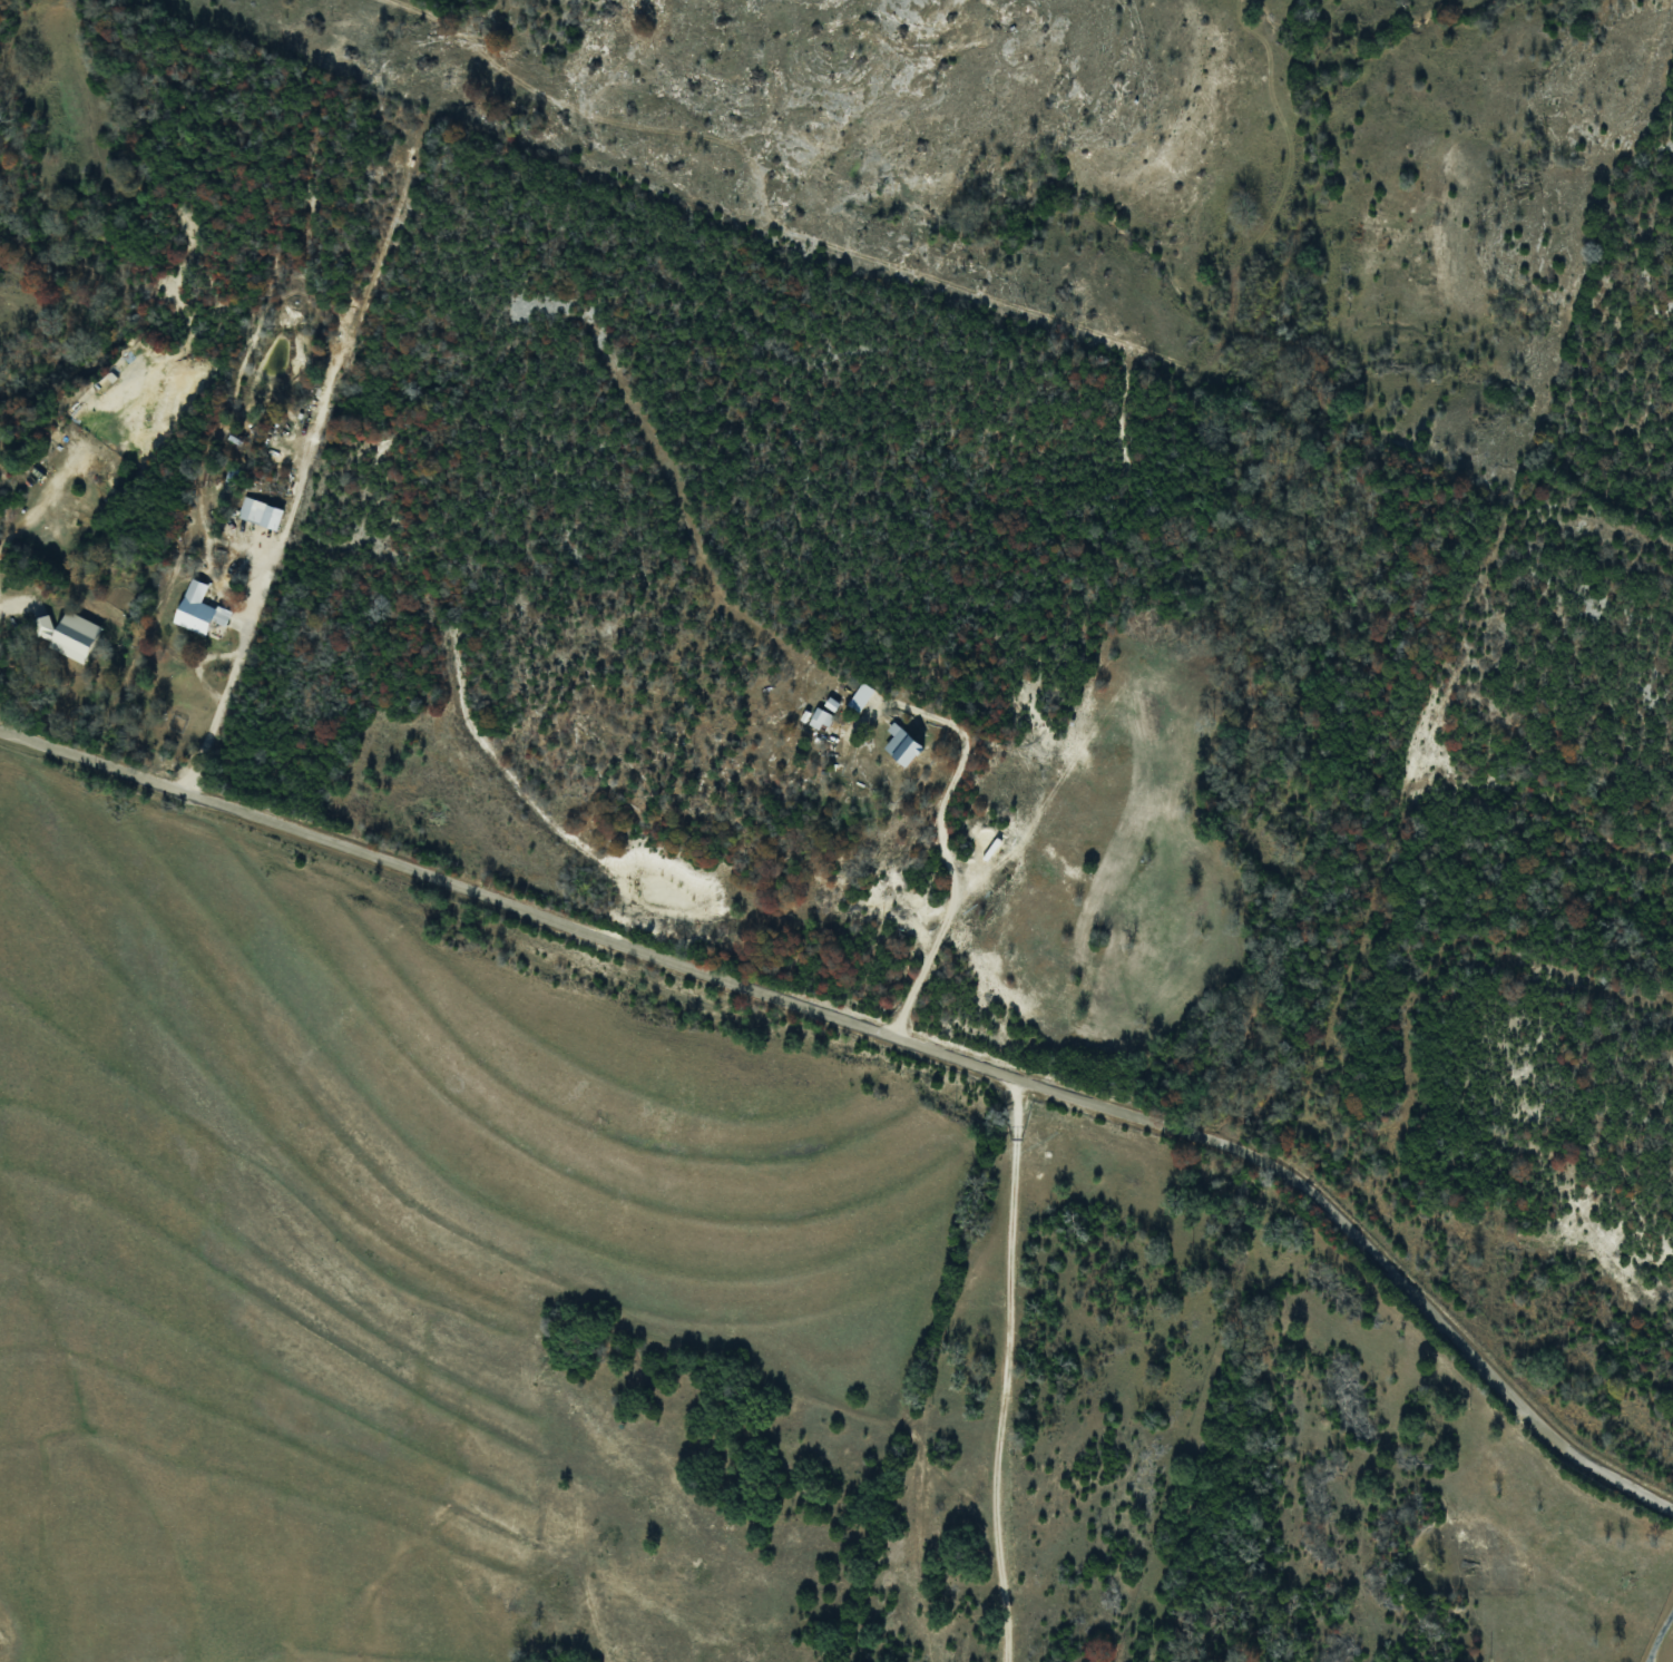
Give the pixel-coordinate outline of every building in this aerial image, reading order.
[(285,509),(244,497),(238,518),(278,530),(285,509)] [(175,623),(215,638),(217,633),(212,631),(214,625),(224,629),(230,613),(202,603),(209,584),(192,578),(175,623)] [(848,704),(860,713),(876,691),(863,682),(848,704)] [(834,715),(817,707),(809,726),(826,734),(834,715)] [(926,746),(901,727),(885,748),(909,767),(926,746)]
